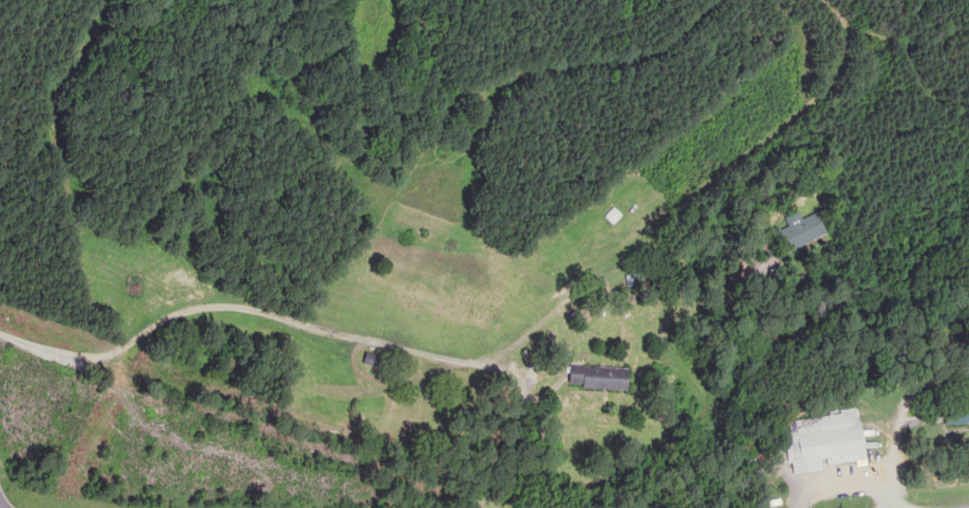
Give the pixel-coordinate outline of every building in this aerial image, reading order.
[(802,220),(799,212),(785,218),(789,228),(776,233),(784,252),(824,236),(816,214),(802,220)] [(567,367),(567,389),(625,390),(625,368),(567,367)] [(944,424),(968,424),(968,405),(944,406),(944,424)] [(793,421),(795,437),(785,439),(791,474),(867,461),(866,455),(877,453),(875,444),(862,447),(856,410),(793,421)]
